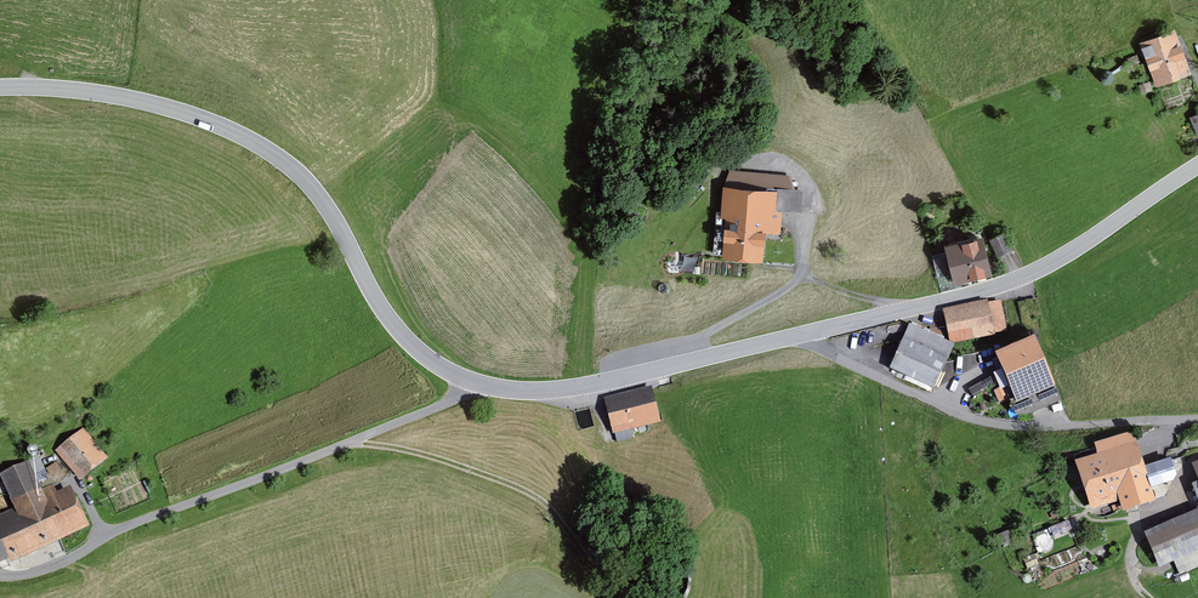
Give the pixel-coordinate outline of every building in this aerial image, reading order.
[(1167,32),(1145,41),(1156,67),(1151,69),(1156,83),(1188,70),(1182,57),(1178,58),(1167,32)] [(782,184),(730,179),(726,226),(730,226),(728,254),(756,256),(758,232),(778,233),(779,211),(798,213),(800,193),(782,192),(782,184)] [(1004,234),(992,240),(1000,256),(1012,250),(1004,234)] [(978,244),(950,250),(956,276),(984,270),(978,244)] [(999,306),(947,317),(952,341),(1004,331),(999,306)] [(908,329),(890,370),(931,388),(949,347),(908,329)] [(1033,345),(1001,359),(1026,415),(1057,401),(1033,345)] [(1000,402),(1008,399),(1004,387),(995,390),(1000,402)] [(649,394),(608,406),(616,434),(657,423),(649,394)] [(83,434),(61,448),(81,476),(102,461),(83,434)] [(1132,452),(1083,467),(1094,503),(1118,495),(1122,509),(1164,496),(1169,486),(1166,477),(1142,485),(1132,452)] [(58,462),(47,467),(51,475),(62,470),(58,462)] [(3,475),(21,516),(0,525),(0,559),(81,524),(69,495),(56,501),(51,487),(38,493),(26,465),(3,475)] [(1149,538),(1160,563),(1197,547),(1197,516),(1149,538)] [(1069,521),(1055,525),(1058,534),(1072,530),(1069,521)] [(1047,558),(1052,568),(1068,561),(1063,551),(1047,558)]
